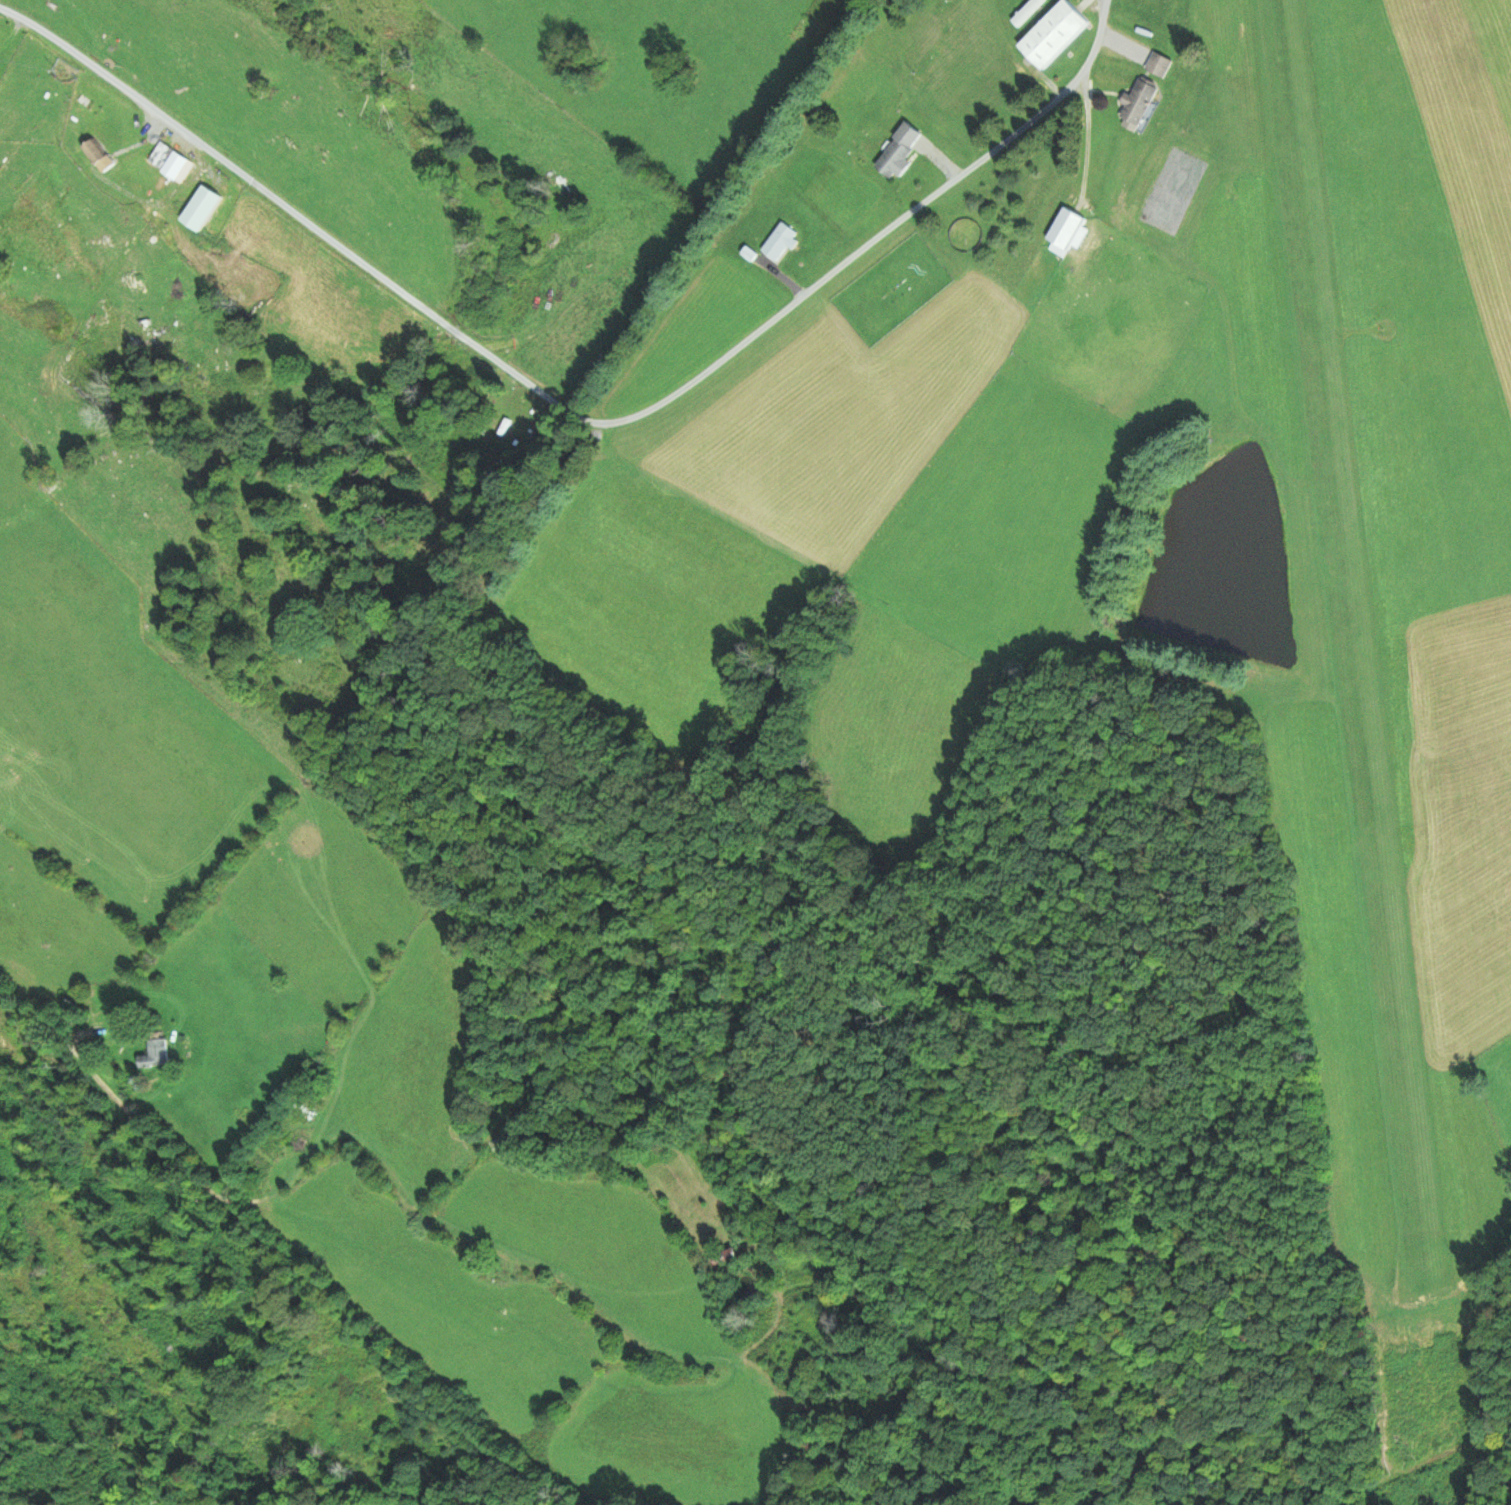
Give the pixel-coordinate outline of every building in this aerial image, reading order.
[(1042,72),(1090,24),(1066,0),(1065,0),(1018,47),(1042,72)] [(1163,78),(1170,61),(1153,54),(1145,70),(1163,78)] [(1130,97),(1125,94),(1120,105),(1124,106),(1119,117),(1140,127),(1158,89),(1138,80),(1130,97)] [(98,170),(109,161),(92,140),(81,149),(98,170)] [(146,163),(174,182),(188,162),(160,142),(146,163)] [(1088,222),(1065,207),(1046,239),(1053,243),(1049,250),(1065,259),(1088,222)] [(796,234),(781,223),(760,252),(775,263),(796,234)] [(138,1057),(139,1069),(167,1066),(165,1039),(147,1041),(149,1057),(138,1057)] [(717,1267),(734,1258),(730,1250),(712,1258),(717,1267)]
